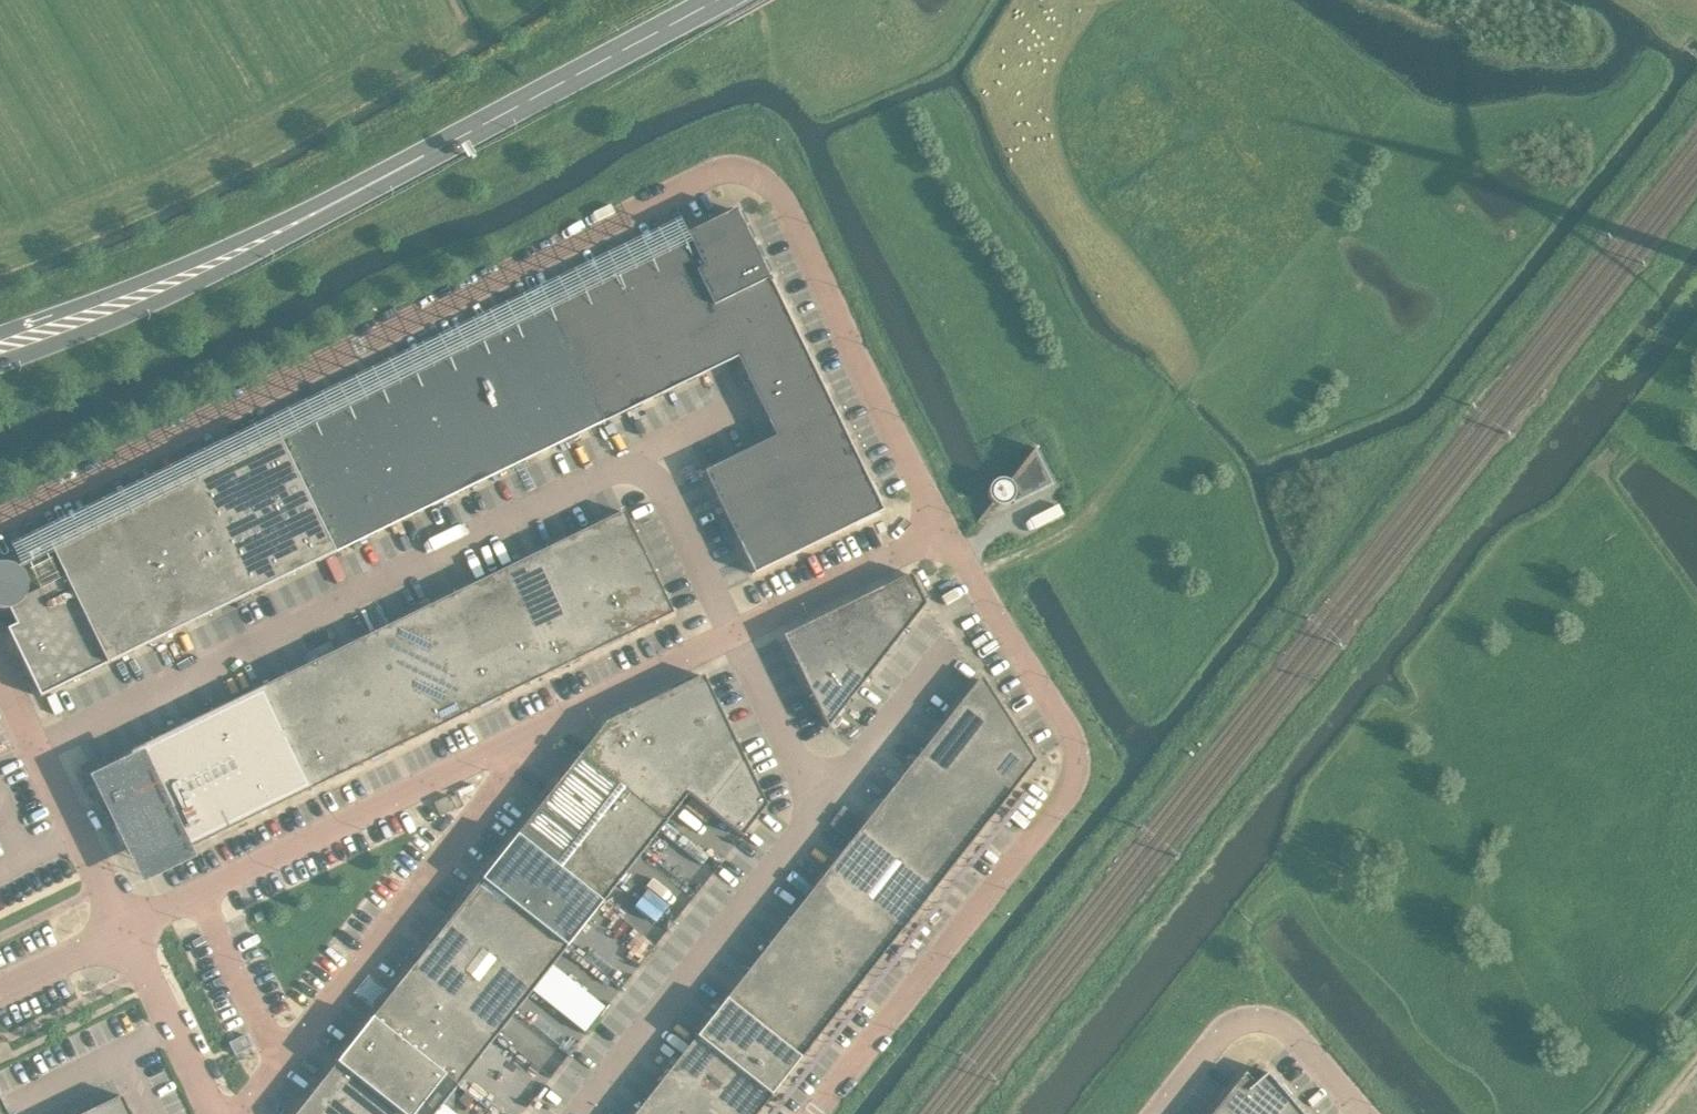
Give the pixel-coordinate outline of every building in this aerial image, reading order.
[(703,471),(736,539),(865,477),(770,282),(735,210),(545,302),(603,422),(737,357),(775,436),(703,471)] [(545,302),(511,318),(570,438),(603,422),(545,302)] [(511,318),(478,335),(536,455),(570,438),(511,318)] [(478,335),(444,351),(502,471),(536,455),(478,335)] [(444,351),(410,368),(468,487),(502,471),(444,351)] [(410,368),(376,384),(435,504),(468,487),(410,368)] [(376,384),(343,401),(401,520),(435,504),(376,384)] [(343,401),(309,417),(367,537),(401,520),(343,401)] [(276,434),(334,553),(367,537),(309,417),(276,434)] [(250,594),(334,553),(276,434),(276,433),(192,474),(250,594)] [(1052,484),(1035,450),(1037,448),(1035,447),(1008,480),(1006,479),(1004,479),(1002,478),(1000,478),(998,478),(996,479),(994,480),(992,481),(991,482),(990,484),(988,486),(988,488),(987,490),(987,492),(987,494),(988,496),(989,498),(990,500),(991,501),(993,503),(995,504),(997,505),(999,505),(1002,505),(1004,505),(1006,504),(1008,503),(1010,502),(1011,501),(1013,503),(1052,484)] [(166,635),(250,594),(192,474),(108,515),(166,635)] [(881,510),(865,477),(736,539),(753,573),(879,512),(881,510)] [(579,532),(629,634),(672,613),(623,511),(579,532)] [(14,567),(12,566),(9,565),(7,565),(4,564),(1,565),(0,565),(0,609),(2,609),(5,609),(7,609),(15,624),(6,628),(39,696),(166,635),(108,515),(28,554),(31,559),(14,567)] [(546,548),(595,650),(629,634),(579,532),(546,548)] [(495,573),(545,675),(595,650),(546,548),(495,573)] [(453,593),(503,695),(545,675),(495,573),(453,593)] [(883,586),(904,629),(924,604),(909,574),(883,586)] [(858,599),(885,653),(904,629),(883,586),(858,599)] [(503,695),(453,593),(420,610),(469,711),(503,695)] [(866,678),(885,653),(858,599),(833,611),(846,637),(858,662),(866,678)] [(386,626),(436,728),(469,711),(420,610),(386,626)] [(782,636),(795,662),(846,637),(833,611),(782,636)] [(386,626),(311,663),(360,764),(436,728),(386,626)] [(795,662),(807,687),(858,662),(846,637),(795,662)] [(866,678),(858,662),(807,687),(826,727),(866,678)] [(360,764),(311,663),(285,675),(335,777),(360,764)] [(602,725),(634,750),(719,709),(702,674),(605,721),(602,725)] [(335,777),(285,675),(260,687),(309,789),(335,777)] [(915,758),(990,817),(1029,767),(1028,766),(1033,760),(1025,749),(1027,748),(1012,724),(1010,725),(1003,714),(1005,713),(989,689),(988,690),(980,679),(975,685),(974,684),(915,758)] [(309,789),(260,687),(113,759),(127,787),(109,796),(136,852),(156,843),(164,860),(309,789)] [(735,742),(719,709),(634,750),(667,776),(735,742)] [(602,725),(579,754),(665,822),(687,794),(688,792),(667,776),(634,750),(602,725)] [(687,794),(697,802),(752,776),(735,742),(667,776),(688,792),(687,794)] [(642,851),(665,822),(579,754),(557,783),(642,851)] [(898,780),(972,839),(990,817),(915,758),(898,780)] [(766,805),(752,776),(697,802),(741,836),(766,805)] [(880,802),(955,861),(972,839),(898,780),(880,802)] [(618,881),(642,851),(557,783),(533,813),(618,881)] [(433,802),(439,815),(455,808),(449,794),(433,802)] [(857,831),(932,890),(955,861),(880,802),(857,831)] [(533,813),(515,835),(601,903),(618,881),(533,813)] [(828,868),(903,927),(932,890),(857,831),(828,868)] [(584,924),(601,903),(515,835),(498,857),(584,924)] [(498,857),(481,879),(566,946),(584,924),(498,857)] [(811,890),(886,949),(903,927),(828,868),(811,890)] [(549,968),(566,946),(481,879),(463,901),(549,968)] [(811,890),(788,919),(863,978),(886,949),(811,890)] [(532,990),(549,968),(463,901),(446,922),(532,990)] [(765,948),(840,1007),(863,978),(788,919),(765,948)] [(532,990),(446,922),(428,945),(514,1012),(532,990)] [(497,1034),(514,1012),(428,945),(411,967),(497,1034)] [(748,970),(822,1029),(840,1007),(765,948),(748,970)] [(411,967),(395,988),(480,1056),(497,1034),(411,967)] [(724,999),(799,1058),(822,1029),(748,970),(724,999)] [(456,1085),(480,1056),(395,988),(371,1018),(456,1085)] [(696,1036),(770,1095),(799,1058),(724,999),(696,1036)] [(336,1062),(403,1113),(434,1113),(456,1085),(371,1018),(336,1062)] [(228,1042),(229,1044),(233,1051),(234,1054),(235,1053),(251,1046),(245,1034),(229,1042),(228,1042)] [(696,1036),(672,1065),(734,1113),(755,1113),(770,1095),(696,1036)] [(336,1062),(319,1084),(357,1113),(403,1113),(336,1062)] [(644,1102),(659,1113),(734,1113),(672,1065),(644,1102)] [(1293,1100),(1292,1100),(1290,1102),(1287,1098),(1289,1096),(1288,1095),(1286,1097),(1283,1093),(1285,1092),(1284,1090),(1282,1092),(1279,1089),(1281,1087),(1272,1076),(1269,1078),(1266,1074),(1269,1072),(1267,1071),(1253,1083),(1244,1072),(1210,1113),(1277,1113),(1293,1100)] [(297,1113),(357,1113),(319,1084),(296,1113),(297,1113)] [(84,1113),(85,1113),(131,1113),(121,1095),(84,1113)] [(1296,1108),(1298,1106),(1296,1104),(1294,1106),(1291,1103),(1294,1101),(1293,1100),(1277,1113),(1301,1113),(1296,1108)] [(634,1113),(659,1113),(644,1102),(634,1113)]
